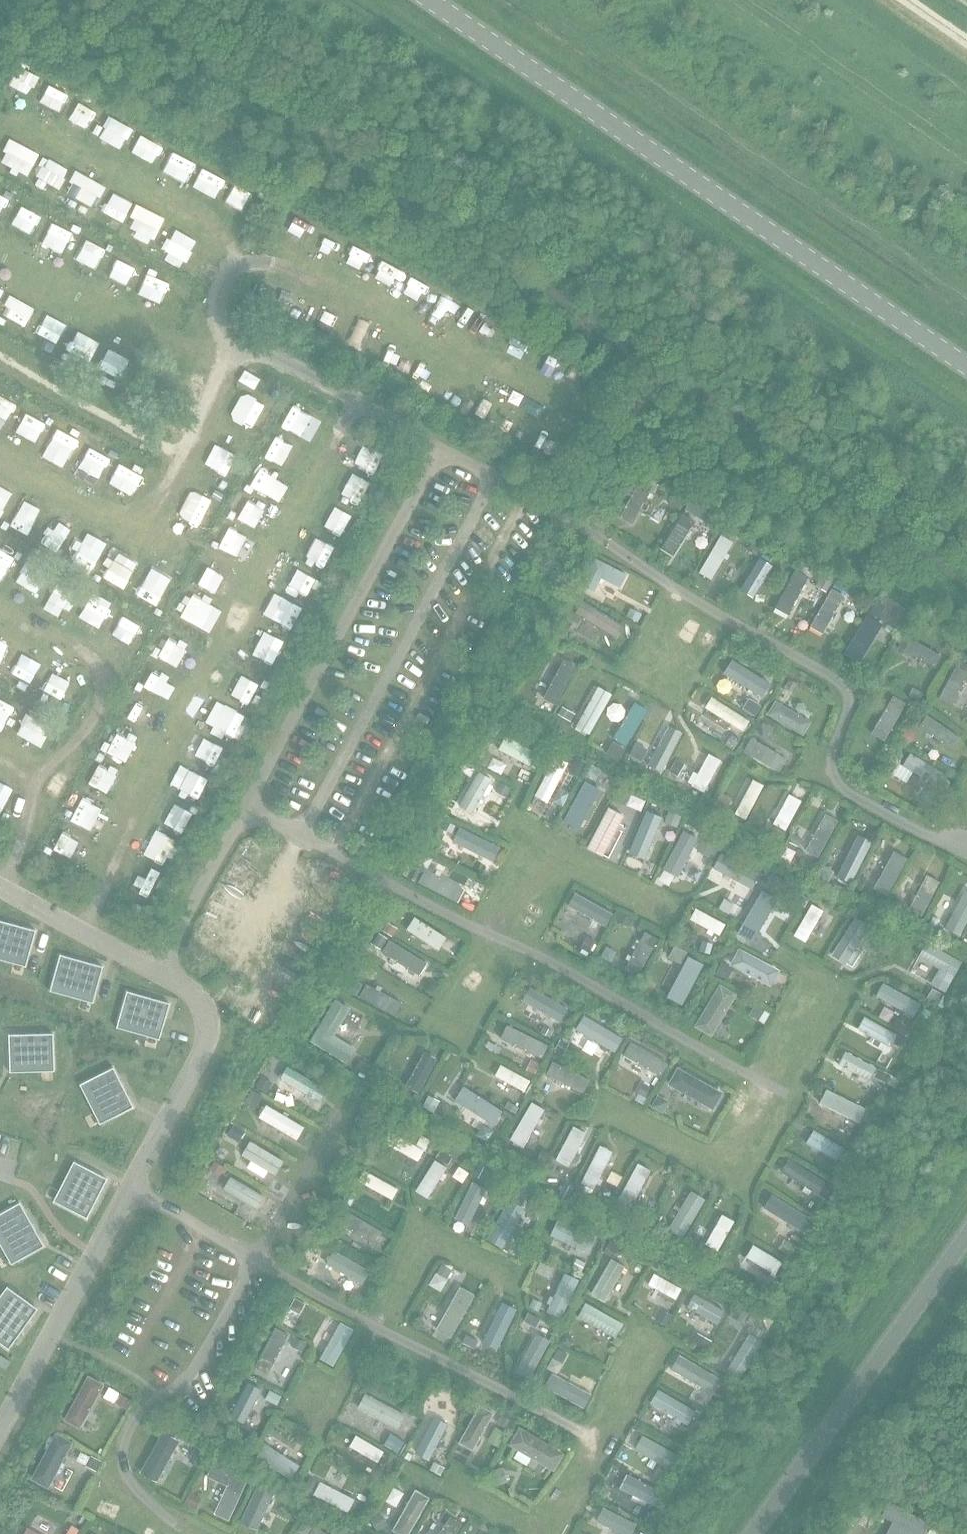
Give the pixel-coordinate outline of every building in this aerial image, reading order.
[(671,493),(666,501),(679,509),(684,501),(671,493)] [(689,501),(684,509),(706,522),(711,514),(689,501)] [(726,524),(722,531),(729,536),(734,528),(726,524)] [(751,540),(746,548),(755,554),(760,546),(751,540)] [(822,573),(815,586),(825,592),(832,579),(822,573)] [(858,598),(854,606),(865,612),(870,604),(858,598)] [(872,604),(866,616),(874,620),(881,609),(872,604)] [(629,607),(625,615),(636,621),(640,613),(629,607)] [(558,616),(554,624),(566,630),(570,623),(558,616)] [(550,628),(544,638),(557,645),(562,634),(550,628)] [(788,678),(783,686),(790,691),(795,683),(788,678)] [(912,686),(907,694),(919,700),(923,692),(912,686)] [(747,698),(741,707),(753,714),(759,705),(747,698)] [(561,705),(557,713),(569,720),(573,712),(561,705)] [(762,721),(756,730),(764,735),(770,726),(762,721)] [(907,727),(900,737),(909,743),(915,732),(907,727)] [(731,734),(724,744),(732,749),(739,739),(731,734)] [(612,741),(604,752),(616,759),(623,748),(612,741)] [(634,741),(628,753),(641,759),(647,748),(634,741)] [(482,749),(476,762),(484,766),(491,754),(482,749)] [(576,756),(568,771),(577,776),(585,761),(576,756)] [(861,756),(856,765),(868,771),(873,762),(861,756)] [(675,759),(668,771),(676,776),(683,763),(675,759)] [(588,775),(583,784),(594,791),(599,781),(588,775)] [(500,782),(495,791),(506,797),(511,788),(500,782)] [(617,787),(611,799),(623,804),(629,793),(617,787)] [(720,792),(711,810),(722,816),(731,798),(720,792)] [(668,810),(664,820),(676,826),(681,816),(668,810)] [(444,820),(440,827),(451,832),(454,824),(444,820)] [(772,827),(767,836),(778,842),(783,833),(772,827)] [(786,841),(783,847),(793,851),(796,845),(797,846),(801,838),(790,833),(786,840),(786,841)] [(702,838),(696,849),(712,858),(718,847),(702,838)] [(491,843),(485,855),(493,859),(498,847),(491,843)] [(824,864),(819,872),(829,877),(833,869),(824,864)] [(412,866),(407,877),(414,881),(420,870),(412,866)] [(771,873),(764,884),(780,893),(786,881),(771,873)] [(861,875),(854,886),(862,891),(868,879),(861,875)] [(802,895),(798,903),(804,907),(808,898),(802,895)] [(895,896),(890,905),(898,910),(903,901),(895,896)] [(729,902),(721,904),(724,916),(732,915),(729,902)] [(621,912),(617,921),(628,926),(632,918),(621,912)] [(857,912),(851,921),(860,926),(866,917),(857,912)] [(933,915),(929,923),(936,927),(940,919),(933,915)] [(0,921),(0,954),(27,961),(35,930),(0,921)] [(387,921),(382,929),(391,935),(396,927),(387,921)] [(377,931),(371,942),(380,948),(387,937),(377,931)] [(586,936),(579,947),(588,952),(594,941),(586,936)] [(875,937),(869,947),(879,952),(885,942),(875,937)] [(701,940),(698,950),(708,953),(711,943),(701,940)] [(674,944),(668,956),(680,963),(687,951),(674,944)] [(59,954),(49,991),(50,991),(52,985),(93,997),(91,1002),(92,1003),(102,966),(59,954)] [(721,962),(715,973),(726,979),(732,968),(721,962)] [(353,979),(347,990),(355,995),(361,983),(353,979)] [(931,987),(924,998),(931,1002),(936,1004),(942,993),(937,990),(931,987)] [(126,991),(116,1027),(117,1027),(118,1022),(159,1033),(158,1039),(159,1039),(169,1003),(126,991)] [(758,1008),(753,1015),(763,1022),(769,1014),(758,1008)] [(899,1021),(895,1028),(905,1034),(909,1027),(899,1021)] [(543,1025),(540,1031),(549,1036),(552,1030),(543,1025)] [(53,1033),(8,1034),(9,1072),(10,1072),(10,1066),(52,1065),(53,1071),(54,1071),(53,1033)] [(897,1034),(893,1042),(901,1046),(906,1039),(897,1034)] [(559,1038),(553,1049),(561,1053),(567,1042),(559,1038)] [(358,1058),(353,1066),(365,1073),(370,1065),(358,1058)] [(530,1058),(525,1069),(534,1073),(539,1062),(530,1058)] [(382,1061),(376,1070),(384,1074),(389,1065),(382,1061)] [(113,1067),(79,1084),(79,1085),(85,1082),(104,1120),(99,1123),(99,1124),(133,1107),(113,1067)] [(877,1067),(873,1075),(884,1081),(888,1073),(877,1067)] [(260,1075),(254,1084),(265,1091),(271,1081),(260,1075)] [(642,1081),(635,1093),(644,1097),(650,1085),(642,1081)] [(251,1088),(243,1101),(253,1108),(261,1095),(251,1088)] [(427,1095),(421,1106),(432,1111),(438,1100),(427,1095)] [(656,1095),(650,1106),(661,1113),(668,1101),(656,1095)] [(507,1100),(504,1106),(514,1112),(517,1106),(507,1100)] [(865,1108),(862,1116),(868,1119),(871,1111),(865,1108)] [(232,1123),(226,1134),(236,1140),(243,1129),(232,1123)] [(422,1140),(418,1147),(429,1153),(432,1145),(422,1140)] [(541,1148),(535,1160),(542,1164),(549,1153),(541,1148)] [(845,1148),(839,1158),(850,1165),(856,1156),(845,1148)] [(440,1149),(436,1156),(448,1163),(452,1156),(440,1149)] [(213,1159),(209,1167),(220,1173),(224,1165),(213,1159)] [(86,1218),(107,1178),(73,1161),(72,1162),(78,1165),(58,1202),(53,1200),(52,1201),(86,1218)] [(478,1163),(473,1174),(483,1179),(488,1167),(478,1163)] [(825,1181),(817,1193),(827,1200),(835,1187),(825,1181)] [(562,1186),(558,1194),(567,1198),(570,1189),(562,1186)] [(514,1188),(508,1199),(519,1206),(526,1195),(514,1188)] [(347,1194),(343,1201),(350,1205),(353,1198),(347,1194)] [(0,1213),(0,1233),(15,1260),(10,1263),(11,1264),(44,1246),(19,1202),(0,1213)] [(642,1204),(638,1211),(649,1216),(652,1209),(642,1204)] [(332,1227),(327,1236),(335,1241),(340,1232),(332,1227)] [(692,1232),(688,1241),(695,1244),(699,1236),(692,1232)] [(786,1236),(780,1246),(790,1252),(796,1242),(786,1236)] [(609,1239),(602,1251),(611,1256),(618,1245),(609,1239)] [(576,1257),(571,1266),(580,1270),(584,1262),(576,1257)] [(441,1263),(436,1271),(445,1276),(450,1269),(441,1263)] [(371,1272),(364,1282),(372,1286),(378,1276),(371,1272)] [(757,1280),(752,1288),(761,1293),(766,1284),(757,1280)] [(37,1308),(6,1286),(6,1287),(11,1291),(0,1305),(0,1343),(8,1349),(37,1308)] [(295,1297),(289,1307),(300,1313),(305,1303),(295,1297)] [(532,1298),(528,1305),(538,1310),(541,1302),(532,1298)] [(737,1302),(730,1315),(741,1321),(748,1309),(737,1302)] [(661,1309),(655,1320),(665,1325),(671,1314),(661,1309)] [(527,1311),(522,1320),(534,1326),(539,1317),(527,1311)] [(697,1332),(691,1340),(705,1349),(710,1340),(697,1332)] [(564,1333),(559,1342),(569,1348),(572,1342),(570,1336),(564,1333)] [(466,1334),(462,1342),(473,1348),(477,1340),(466,1334)] [(295,1337),(291,1345),(302,1351),(306,1343),(295,1337)] [(558,1349),(553,1358),(562,1363),(567,1354),(558,1349)] [(5,1369),(9,1361),(0,1356),(0,1366),(5,1369)] [(721,1380),(715,1391),(722,1395),(729,1384),(721,1380)] [(247,1381),(243,1389),(254,1395),(258,1386),(247,1381)] [(119,1394),(115,1403),(125,1409),(130,1400),(119,1394)] [(500,1414),(496,1422),(506,1428),(511,1420),(500,1414)] [(699,1417),(697,1426),(707,1429),(711,1430),(714,1421),(712,1421),(699,1417)] [(389,1433),(383,1443),(396,1451),(403,1441),(389,1433)] [(194,1448),(188,1458),(198,1464),(204,1453),(194,1448)] [(247,1450),(243,1456),(252,1462),(256,1456),(247,1450)] [(90,1454),(85,1464),(95,1470),(101,1459),(90,1454)] [(433,1462),(429,1469),(440,1475),(444,1467),(433,1462)] [(500,1468),(489,1471),(493,1485),(504,1481),(500,1468)] [(660,1471),(654,1484),(666,1490),(673,1477),(660,1471)] [(309,1477),(303,1488),(310,1492),(316,1481),(309,1477)] [(189,1492),(183,1503),(195,1509),(200,1498),(189,1492)] [(294,1504),(289,1513),(298,1518),(303,1509),(294,1504)] [(886,1533),(924,1533),(929,1525),(888,1504),(881,1518),(892,1524),(886,1533)] [(648,1512),(643,1522),(651,1525),(655,1515),(648,1512)] [(378,1513),(369,1519),(376,1531),(386,1525),(378,1513)] [(296,1530),(303,1533),(307,1533),(312,1525),(302,1519),(296,1530)] [(65,1533),(76,1533),(79,1529),(71,1524),(65,1533)]
